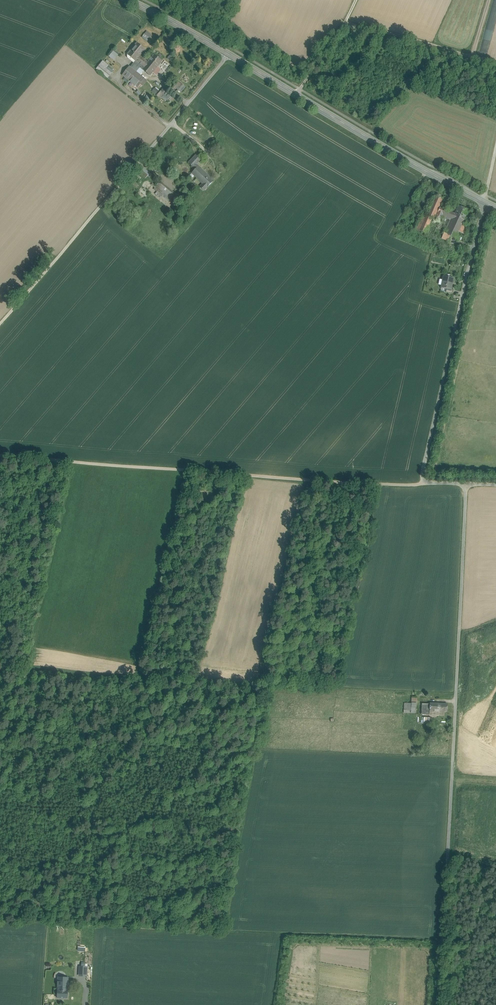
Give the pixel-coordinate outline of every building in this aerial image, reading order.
[(147,31),(141,37),(147,41),(152,35),(147,31)] [(128,54),(136,60),(140,56),(144,50),(137,43),(128,54)] [(113,52),(109,56),(114,60),(118,55),(113,52)] [(149,62),(156,68),(161,61),(154,55),(149,62)] [(145,67),(143,69),(150,75),(154,70),(155,70),(156,69),(155,68),(156,68),(149,62),(148,63),(140,56),(136,60),(145,67)] [(143,69),(145,67),(136,60),(130,67),(136,72),(140,67),(143,69)] [(108,66),(103,61),(97,69),(108,78),(111,73),(106,69),(108,66)] [(130,67),(123,75),(137,87),(144,79),(141,76),(136,72),(130,67)] [(173,86),(178,90),(182,85),(177,81),(173,86)] [(200,187),(204,190),(207,188),(214,181),(198,166),(198,167),(196,165),(201,160),(196,155),(189,163),(193,167),(194,167),(196,169),(192,173),(203,184),(200,187)] [(147,176),(149,178),(152,174),(142,166),(137,172),(145,178),(147,176)] [(160,182),(154,189),(170,201),(175,194),(160,182)] [(426,216),(432,219),(439,222),(443,215),(452,219),(446,234),(444,233),(442,239),(447,241),(450,236),(456,239),(459,232),(461,233),(464,226),(462,225),(464,222),(453,217),(454,215),(453,215),(454,214),(440,207),(443,199),(435,195),(426,216)] [(453,217),(464,222),(469,211),(458,206),(454,215),(453,217)] [(426,216),(423,214),(416,229),(425,233),(432,219),(426,216)] [(451,290),(453,278),(444,276),(441,288),(447,289),(451,290)] [(421,715),(430,715),(430,711),(430,703),(430,704),(422,704),(421,715)] [(447,704),(430,703),(430,711),(444,712),(447,712),(447,704)] [(88,966),(75,966),(75,977),(88,977),(88,966)] [(58,990),(68,990),(68,983),(68,978),(58,977),(58,990)] [(68,990),(58,990),(57,998),(67,998),(68,990)]
